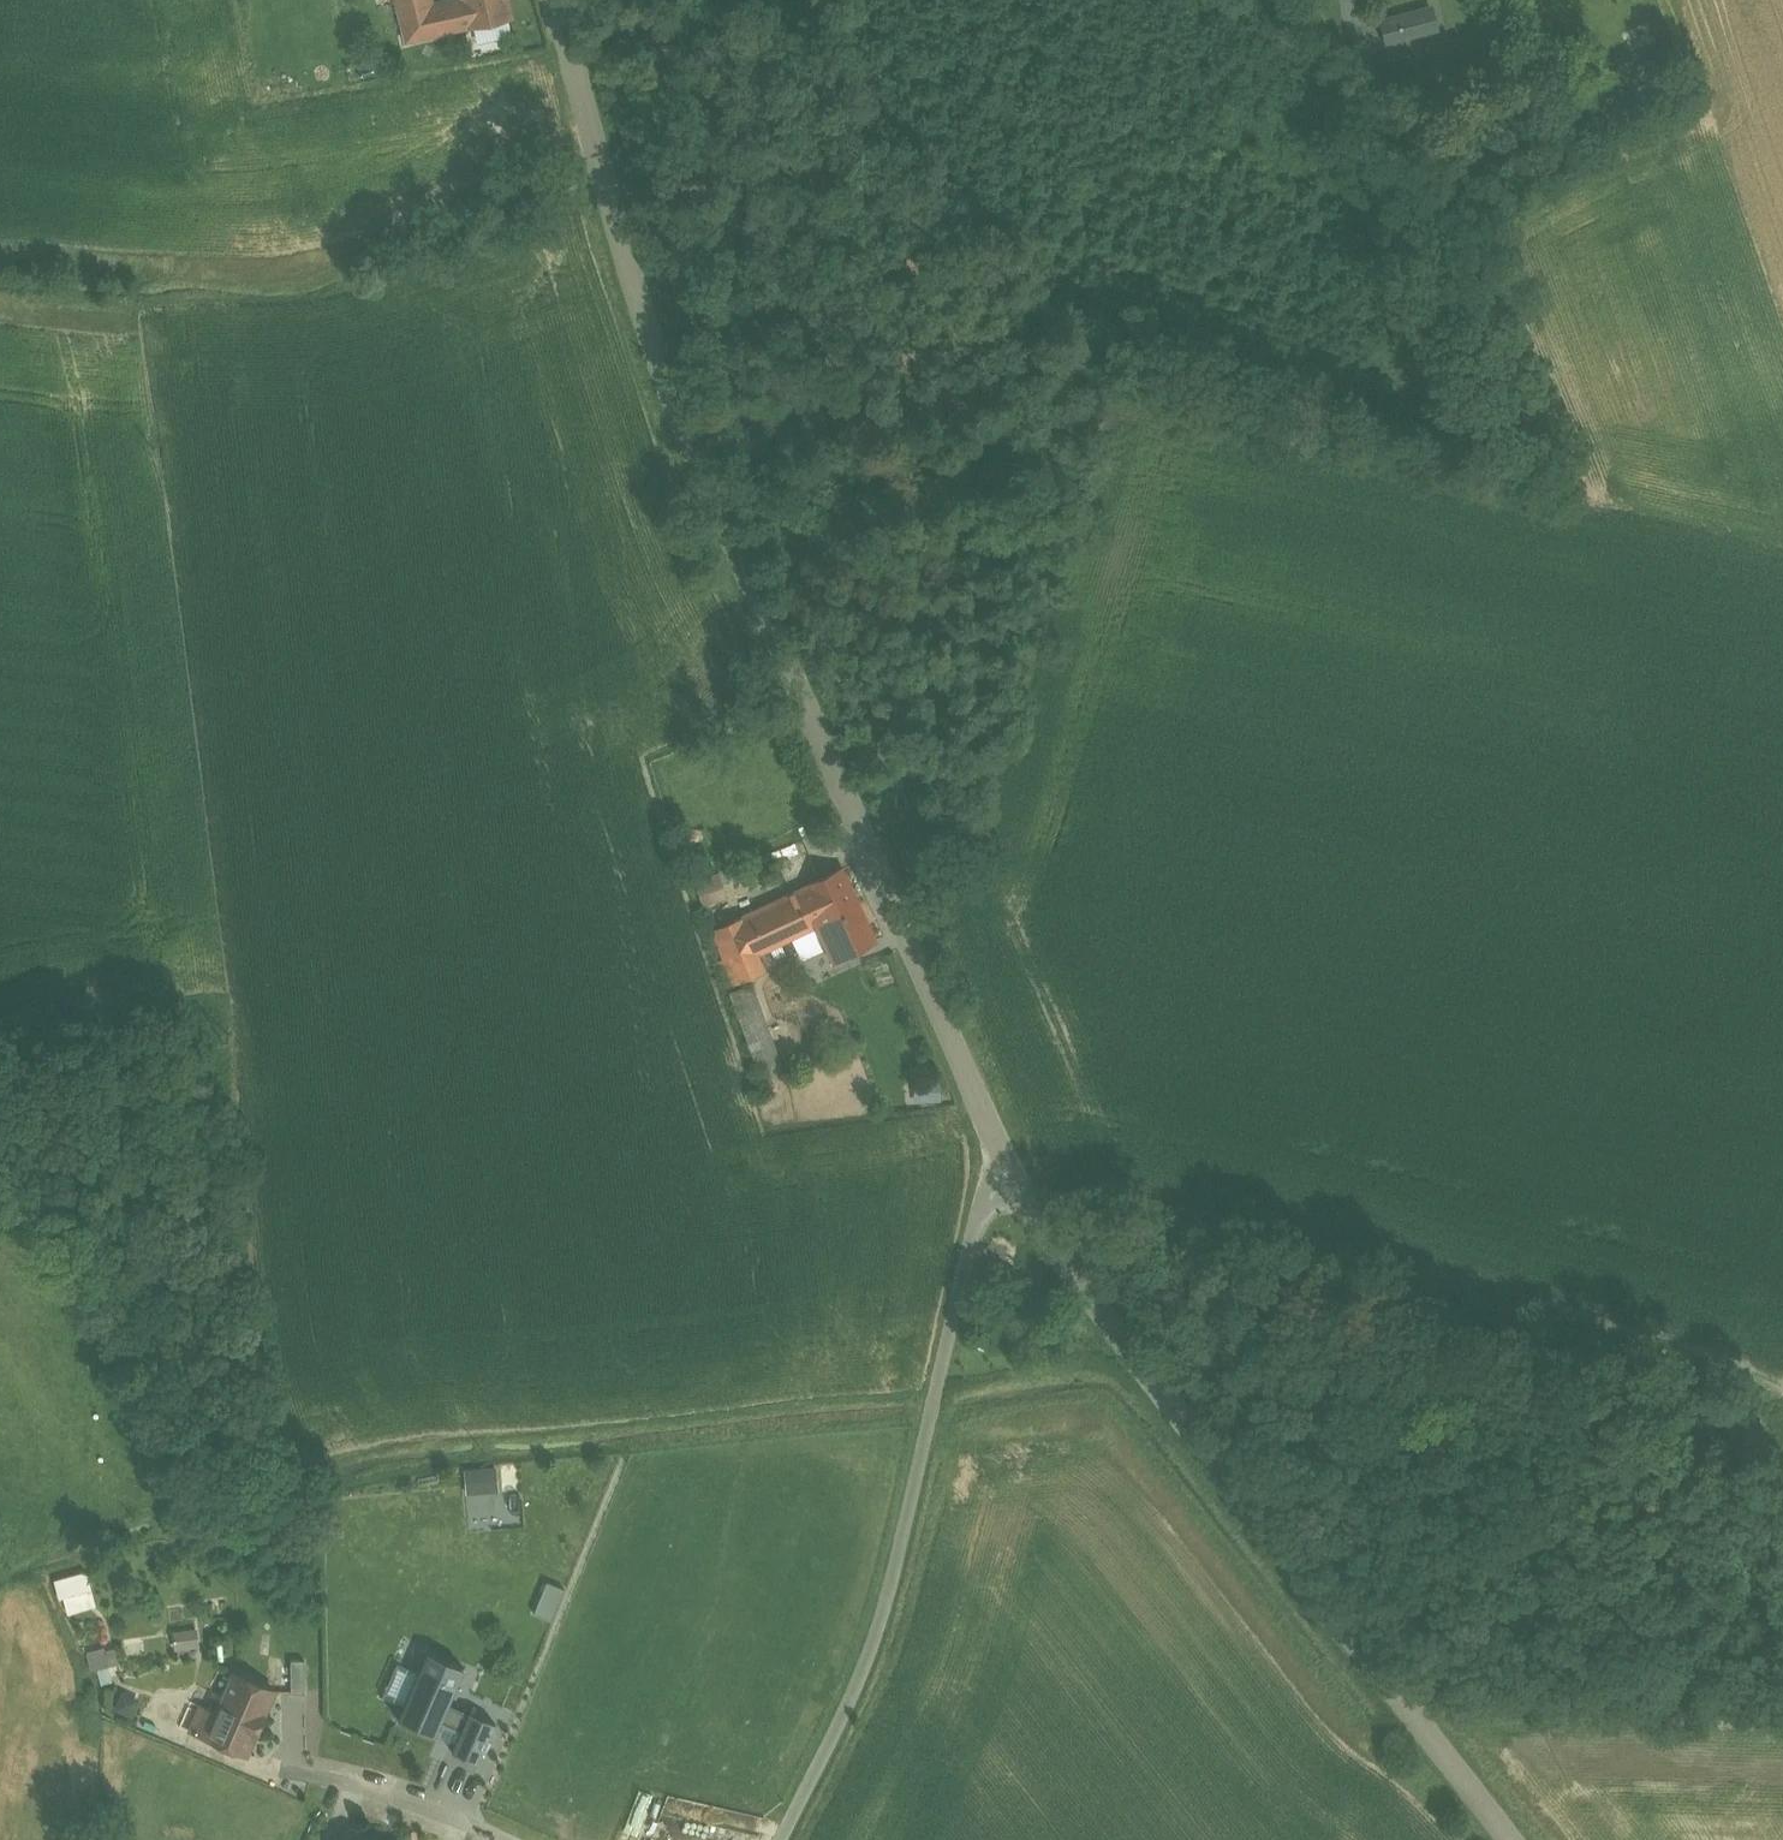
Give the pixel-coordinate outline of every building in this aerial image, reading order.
[(432,3),(432,0),(396,0),(406,40),(440,32),(470,24),(471,26),(511,17),(507,0),(444,0),(432,3)] [(1417,10),(1380,20),(1386,42),(1423,32),(1417,10)] [(841,868),(801,888),(818,925),(834,959),(874,940),(841,868)] [(729,896),(719,871),(694,880),(704,906),(729,896)] [(801,888),(713,929),(735,983),(765,970),(757,953),(818,925),(801,888)] [(785,1071),(752,983),(731,991),(763,1079),(785,1071)] [(470,1467),(472,1493),(505,1492),(504,1465),(470,1467)] [(87,1573),(55,1582),(59,1598),(64,1596),(69,1613),(95,1605),(87,1573)] [(543,1614),(561,1620),(571,1586),(554,1581),(543,1614)] [(190,1631),(175,1633),(175,1637),(173,1638),(173,1643),(176,1642),(177,1647),(192,1645),(190,1631)] [(103,1648),(89,1652),(93,1670),(108,1666),(103,1648)] [(478,1670),(451,1659),(430,1708),(456,1720),(478,1670)] [(309,1666),(282,1664),(281,1687),(308,1689),(309,1666)] [(233,1672),(216,1712),(202,1705),(191,1731),(246,1754),(254,1735),(255,1736),(275,1690),(233,1672)] [(119,1690),(118,1712),(143,1713),(144,1691),(119,1690)] [(456,1720),(430,1708),(412,1750),(465,1774),(484,1732),(456,1720)] [(350,1829),(346,1839),(376,1839),(350,1829)]
